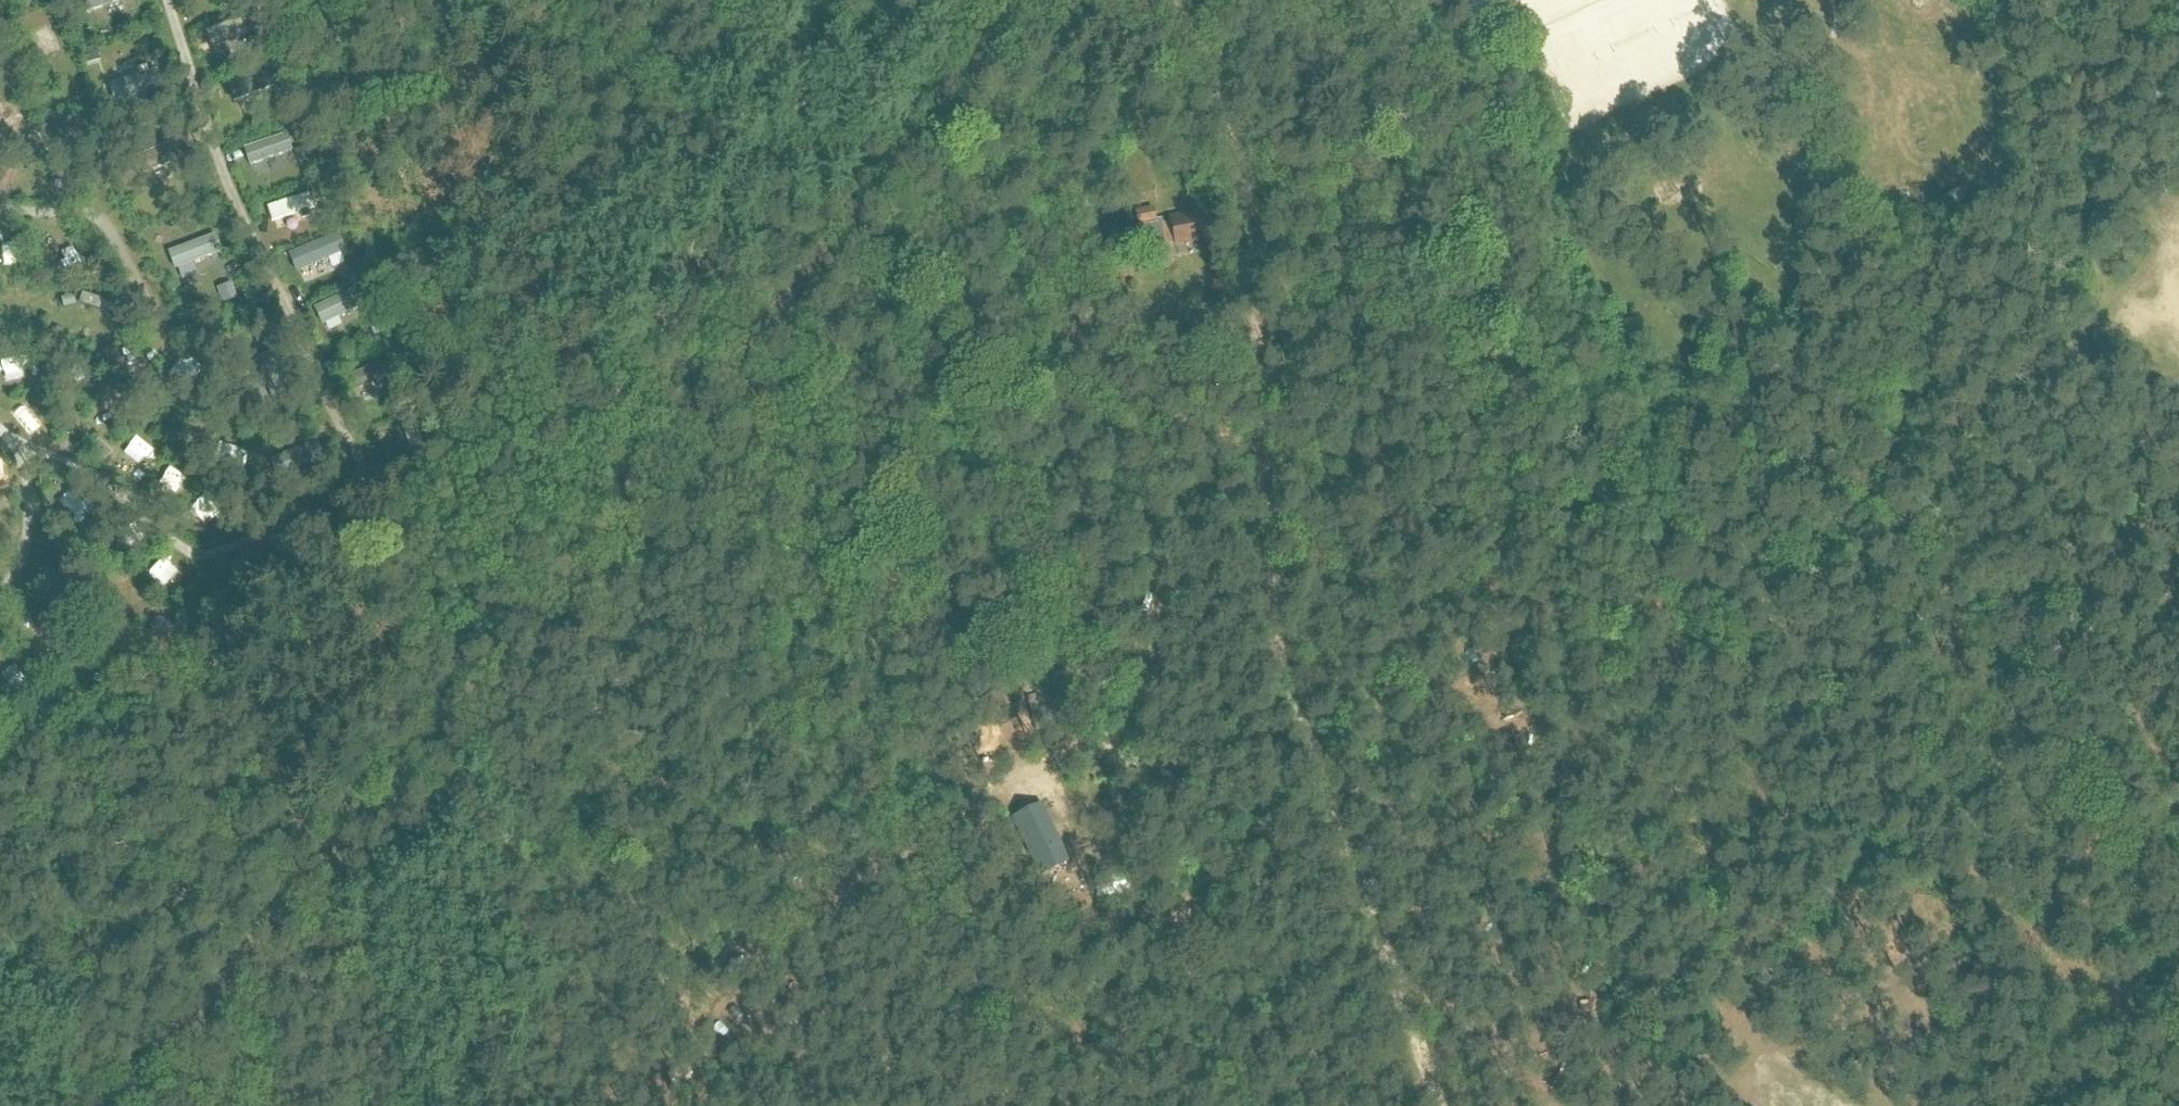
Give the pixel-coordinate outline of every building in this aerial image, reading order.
[(75,32),(79,46),(94,41),(90,27),(75,32)] [(82,53),(86,67),(101,62),(97,48),(82,53)] [(295,152),(300,164),(308,160),(304,149),(295,152)] [(317,207),(333,200),(326,185),(310,191),(317,207)] [(1137,211),(1139,226),(1159,223),(1157,207),(1137,211)] [(1175,246),(1203,241),(1200,214),(1171,219),(1172,224),(1163,226),(1166,247),(1175,245),(1175,246)] [(237,300),(231,283),(216,289),(223,305),(237,300)] [(1061,684),(1025,692),(1035,737),(1072,729),(1061,684)] [(1043,865),(1067,853),(1041,801),(1017,813),(1043,865)]
